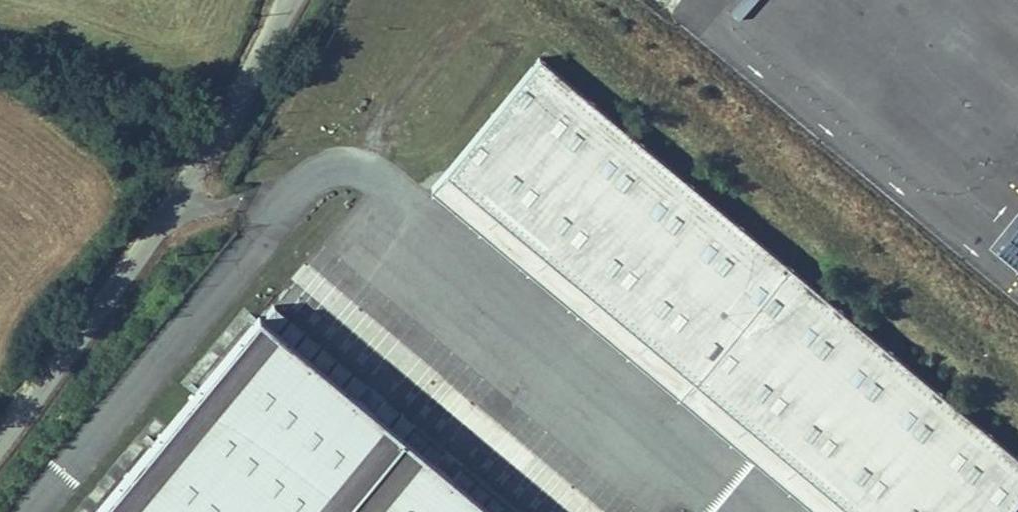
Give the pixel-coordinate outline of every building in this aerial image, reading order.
[(691,33),(729,0),(683,0),(671,10),(691,33)] [(436,208),(804,511),(999,511),(1017,489),(1017,447),(543,60),(436,208)] [(256,328),(106,511),(478,511),(256,328)]
